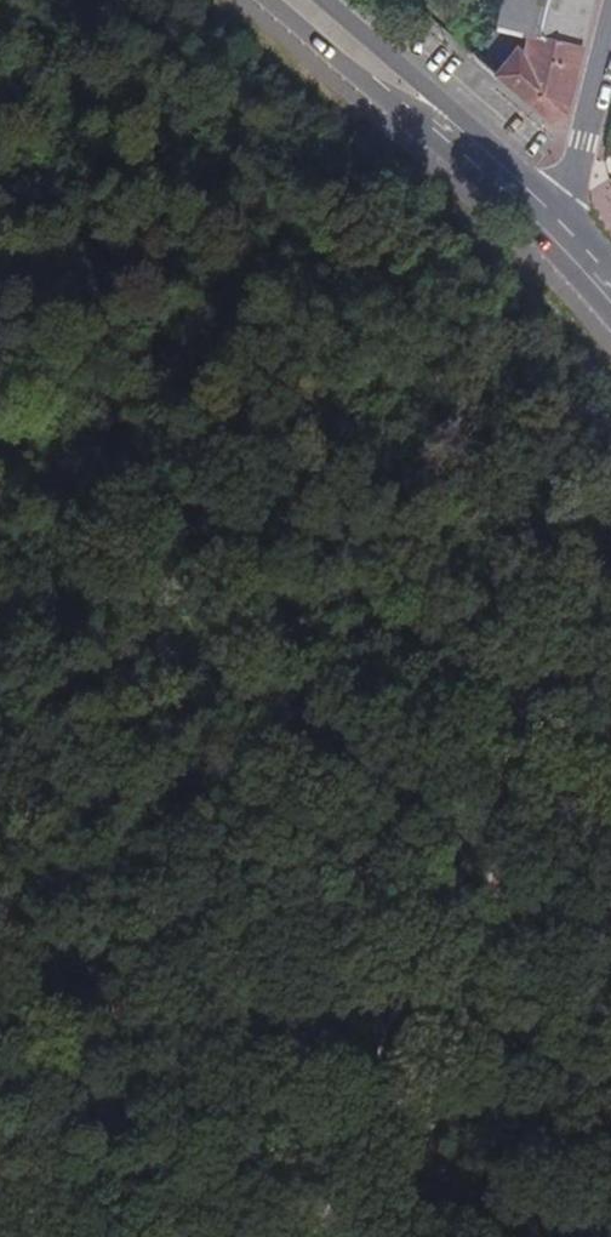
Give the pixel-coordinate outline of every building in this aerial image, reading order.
[(593,0),(504,0),(498,24),(529,32),(524,52),(516,48),(499,75),(546,117),(553,120),(564,115),(593,0)]
